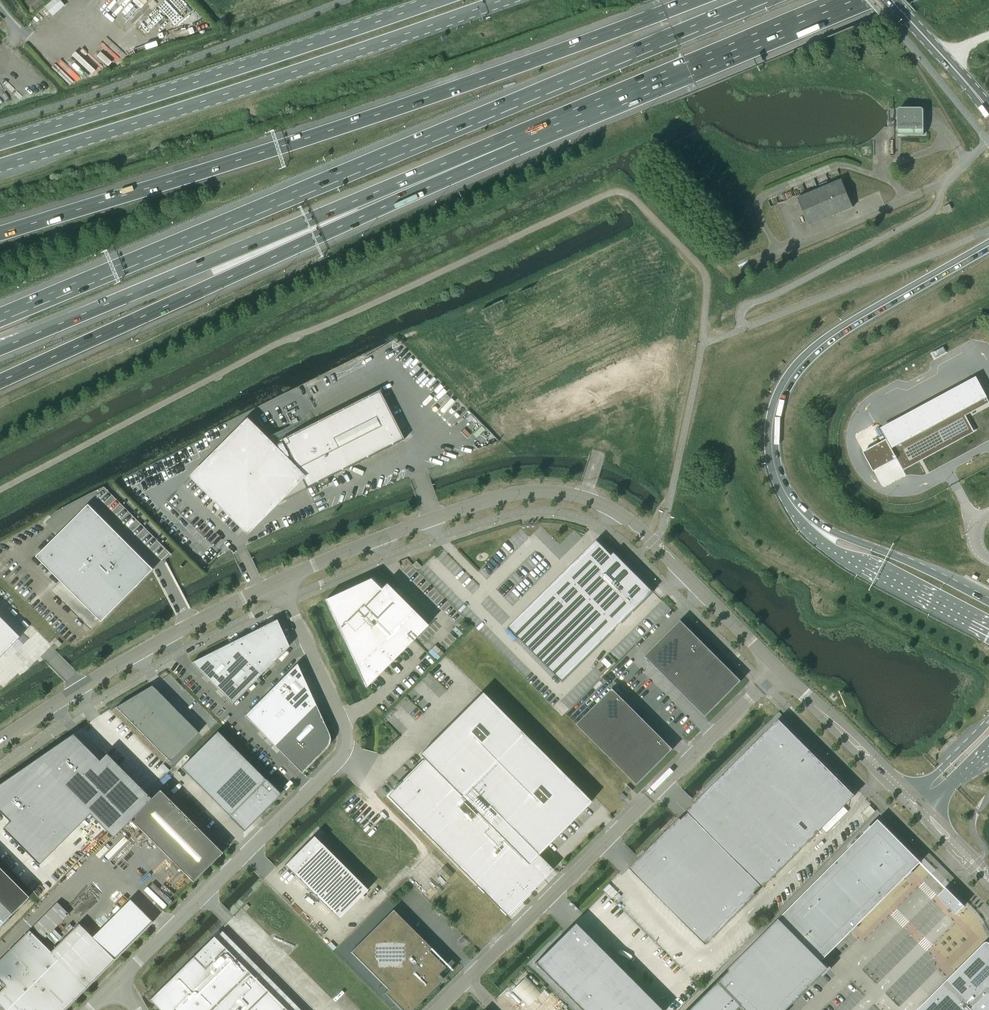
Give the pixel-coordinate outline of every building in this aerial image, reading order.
[(898,110),(898,127),(898,135),(924,134),(924,111),(924,110),(924,109),(923,109),(923,108),(922,108),(921,108),(901,108),(900,108),(899,108),(898,108),(898,109),(898,110)] [(853,206),(841,179),(797,197),(809,225),(853,206)] [(949,204),(943,207),(946,212),(952,209),(949,204)] [(629,316),(628,322),(644,325),(645,314),(646,308),(629,316)] [(645,314),(644,325),(664,328),(665,318),(645,314)] [(628,322),(626,333),(642,335),(644,325),(628,322)] [(644,325),(642,335),(662,338),(664,328),(644,325)] [(626,333),(625,343),(641,345),(642,335),(626,333)] [(642,335),(641,345),(660,348),(662,338),(642,335)] [(625,343),(623,353),(639,356),(641,345),(625,343)] [(641,345),(639,356),(659,359),(660,348),(641,345)] [(623,353),(622,364),(637,366),(639,356),(623,353)] [(639,356),(637,366),(657,369),(659,359),(639,356)] [(622,364),(620,374),(636,376),(637,366),(622,364)] [(637,366),(636,376),(656,379),(657,369),(637,366)] [(620,374),(618,384),(634,386),(636,376),(620,374)] [(636,376),(634,386),(654,390),(656,379),(636,376)] [(854,435),(883,489),(906,476),(901,468),(897,459),(888,464),(878,445),(889,439),(892,444),(894,448),(962,410),(966,416),(988,403),(988,400),(977,377),(880,428),(877,423),(854,435)] [(618,384),(617,394),(633,397),(634,386),(618,384)] [(492,386),(489,406),(499,408),(502,388),(492,386)] [(634,386),(633,397),(653,400),(654,390),(634,386)] [(502,388),(499,408),(510,410),(513,390),(502,388)] [(246,421),(191,477),(216,501),(215,502),(221,508),(223,506),(246,529),(260,514),(262,516),(271,507),(315,484),(318,489),(329,483),(327,478),(404,439),(379,390),(270,445),(246,421)] [(513,390),(510,410),(520,411),(523,391),(513,390)] [(523,391),(520,411),(530,413),(533,393),(523,391)] [(533,393),(530,413),(540,414),(543,394),(533,393)] [(543,394),(540,414),(551,416),(554,396),(543,394)] [(617,394),(615,405),(631,407),(633,397),(617,394)] [(554,396),(551,416),(561,417),(564,397),(554,396)] [(564,397),(561,417),(571,419),(574,399),(564,397)] [(633,397),(631,407),(651,410),(653,400),(633,397)] [(574,399),(571,419),(581,421),(584,401),(574,399)] [(615,405),(614,415),(630,417),(631,407),(615,405)] [(631,407),(630,417),(649,420),(651,410),(631,407)] [(510,410),(506,429),(517,431),(520,411),(510,410)] [(889,439),(878,445),(888,464),(897,459),(901,468),(973,429),(966,416),(962,410),(894,448),(892,444),(889,439)] [(520,411),(517,431),(527,432),(530,413),(520,411)] [(530,413),(527,432),(537,434),(540,414),(530,413)] [(540,414),(537,434),(548,436),(551,416),(540,414)] [(614,415),(612,425),(627,428),(628,428),(630,417),(614,415)] [(551,416),(548,436),(558,437),(561,417),(551,416)] [(561,417),(558,437),(568,439),(571,419),(561,417)] [(630,417),(628,428),(637,429),(648,431),(649,420),(630,417)] [(571,419),(568,439),(578,440),(581,421),(571,419)] [(627,428),(624,447),(634,449),(637,429),(628,428),(627,428)] [(637,429),(634,449),(645,451),(648,431),(637,429)] [(35,557),(100,621),(151,570),(86,505),(35,557)] [(509,627),(562,681),(653,592),(630,568),(629,568),(627,571),(612,555),(597,540),(509,627)] [(412,564),(418,570),(421,566),(416,561),(412,564)] [(369,579),(326,599),(366,687),(427,626),(386,584),(379,590),(369,579)] [(20,637),(0,618),(0,657),(20,637)] [(191,663),(232,703),(289,646),(276,620),(191,663)] [(681,620),(645,656),(706,717),(742,681),(681,620)] [(329,744),(330,739),(329,735),(297,664),(244,716),(301,773),(326,748),(329,744)] [(115,707),(170,762),(199,733),(151,685),(115,707)] [(613,688),(577,724),(637,785),(673,749),(613,688)] [(424,833),(476,885),(506,916),(521,901),(532,890),(544,879),(553,870),(538,855),(591,802),(482,693),(419,755),(423,760),(401,782),(399,781),(392,789),(393,790),(387,796),(423,833),(424,833)] [(630,868),(706,944),(741,909),(756,894),(754,892),(762,885),(764,887),(855,795),(778,719),(687,811),(689,812),(682,819),(680,818),(664,833),(630,868)] [(217,731),(180,768),(229,817),(243,831),(280,794),(217,731)] [(72,733),(35,759),(90,814),(113,836),(151,798),(106,754),(99,761),(72,733)] [(0,784),(0,812),(10,822),(3,829),(38,865),(89,814),(35,759),(0,784)] [(629,793),(633,790),(630,788),(627,785),(624,788),(629,793)] [(159,790),(130,819),(193,882),(222,853),(159,790)] [(687,1009),(733,1009),(739,1005),(744,1009),(786,1009),(808,988),(811,985),(821,975),(823,977),(832,968),(824,960),(822,961),(850,932),(851,934),(859,926),(857,925),(904,878),(906,879),(914,872),(912,870),(921,862),(878,819),(687,1009)] [(284,865),(338,919),(367,890),(348,870),(347,869),(313,836),(284,865)] [(28,897),(0,868),(0,925),(28,897)] [(946,887),(938,896),(945,903),(956,914),(964,906),(953,894),(946,887)] [(6,1009),(64,1009),(152,922),(129,899),(100,929),(92,937),(78,924),(50,952),(28,931),(0,959),(0,980),(5,986),(0,991),(0,1004),(6,1009)] [(57,902),(32,927),(43,939),(68,914),(57,902)] [(401,1009),(412,1009),(444,979),(438,974),(445,967),(422,944),(425,942),(393,910),(350,952),(387,989),(383,993),(401,1009)] [(534,963),(581,1009),(661,1009),(574,923),(534,963)] [(61,937),(53,930),(46,937),(53,945),(61,937)] [(213,936),(149,1000),(160,1009),(287,1009),(213,936)] [(988,942),(986,942),(985,943),(948,979),(917,1009),(988,1009),(988,942)]
